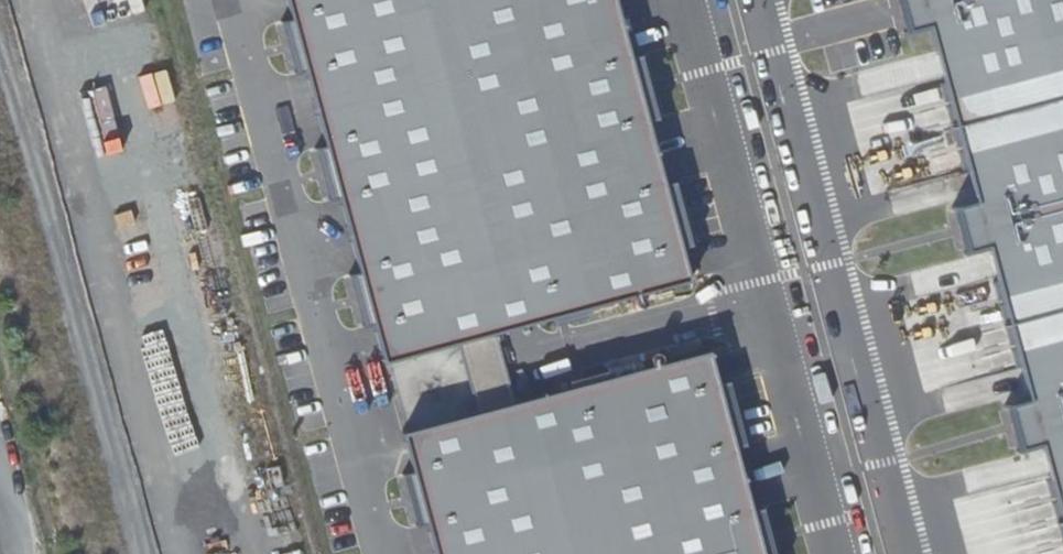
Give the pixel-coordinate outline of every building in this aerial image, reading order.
[(380,360),(536,319),(549,315),(551,324),(556,323),(588,314),(586,306),(688,278),(613,0),(285,0),(380,360)] [(958,123),(1062,94),(1062,0),(900,0),(903,10),(908,28),(931,22),(939,51),(958,123)] [(958,123),(975,195),(976,201),(959,205),(966,229),(970,248),(988,243),(990,251),(1028,393),(1030,400),(1010,406),(1015,427),(1021,447),(1041,442),(1043,449),(1062,521),(1062,94),(958,123)] [(403,433),(435,553),(758,553),(755,543),(706,353),(403,433)]
